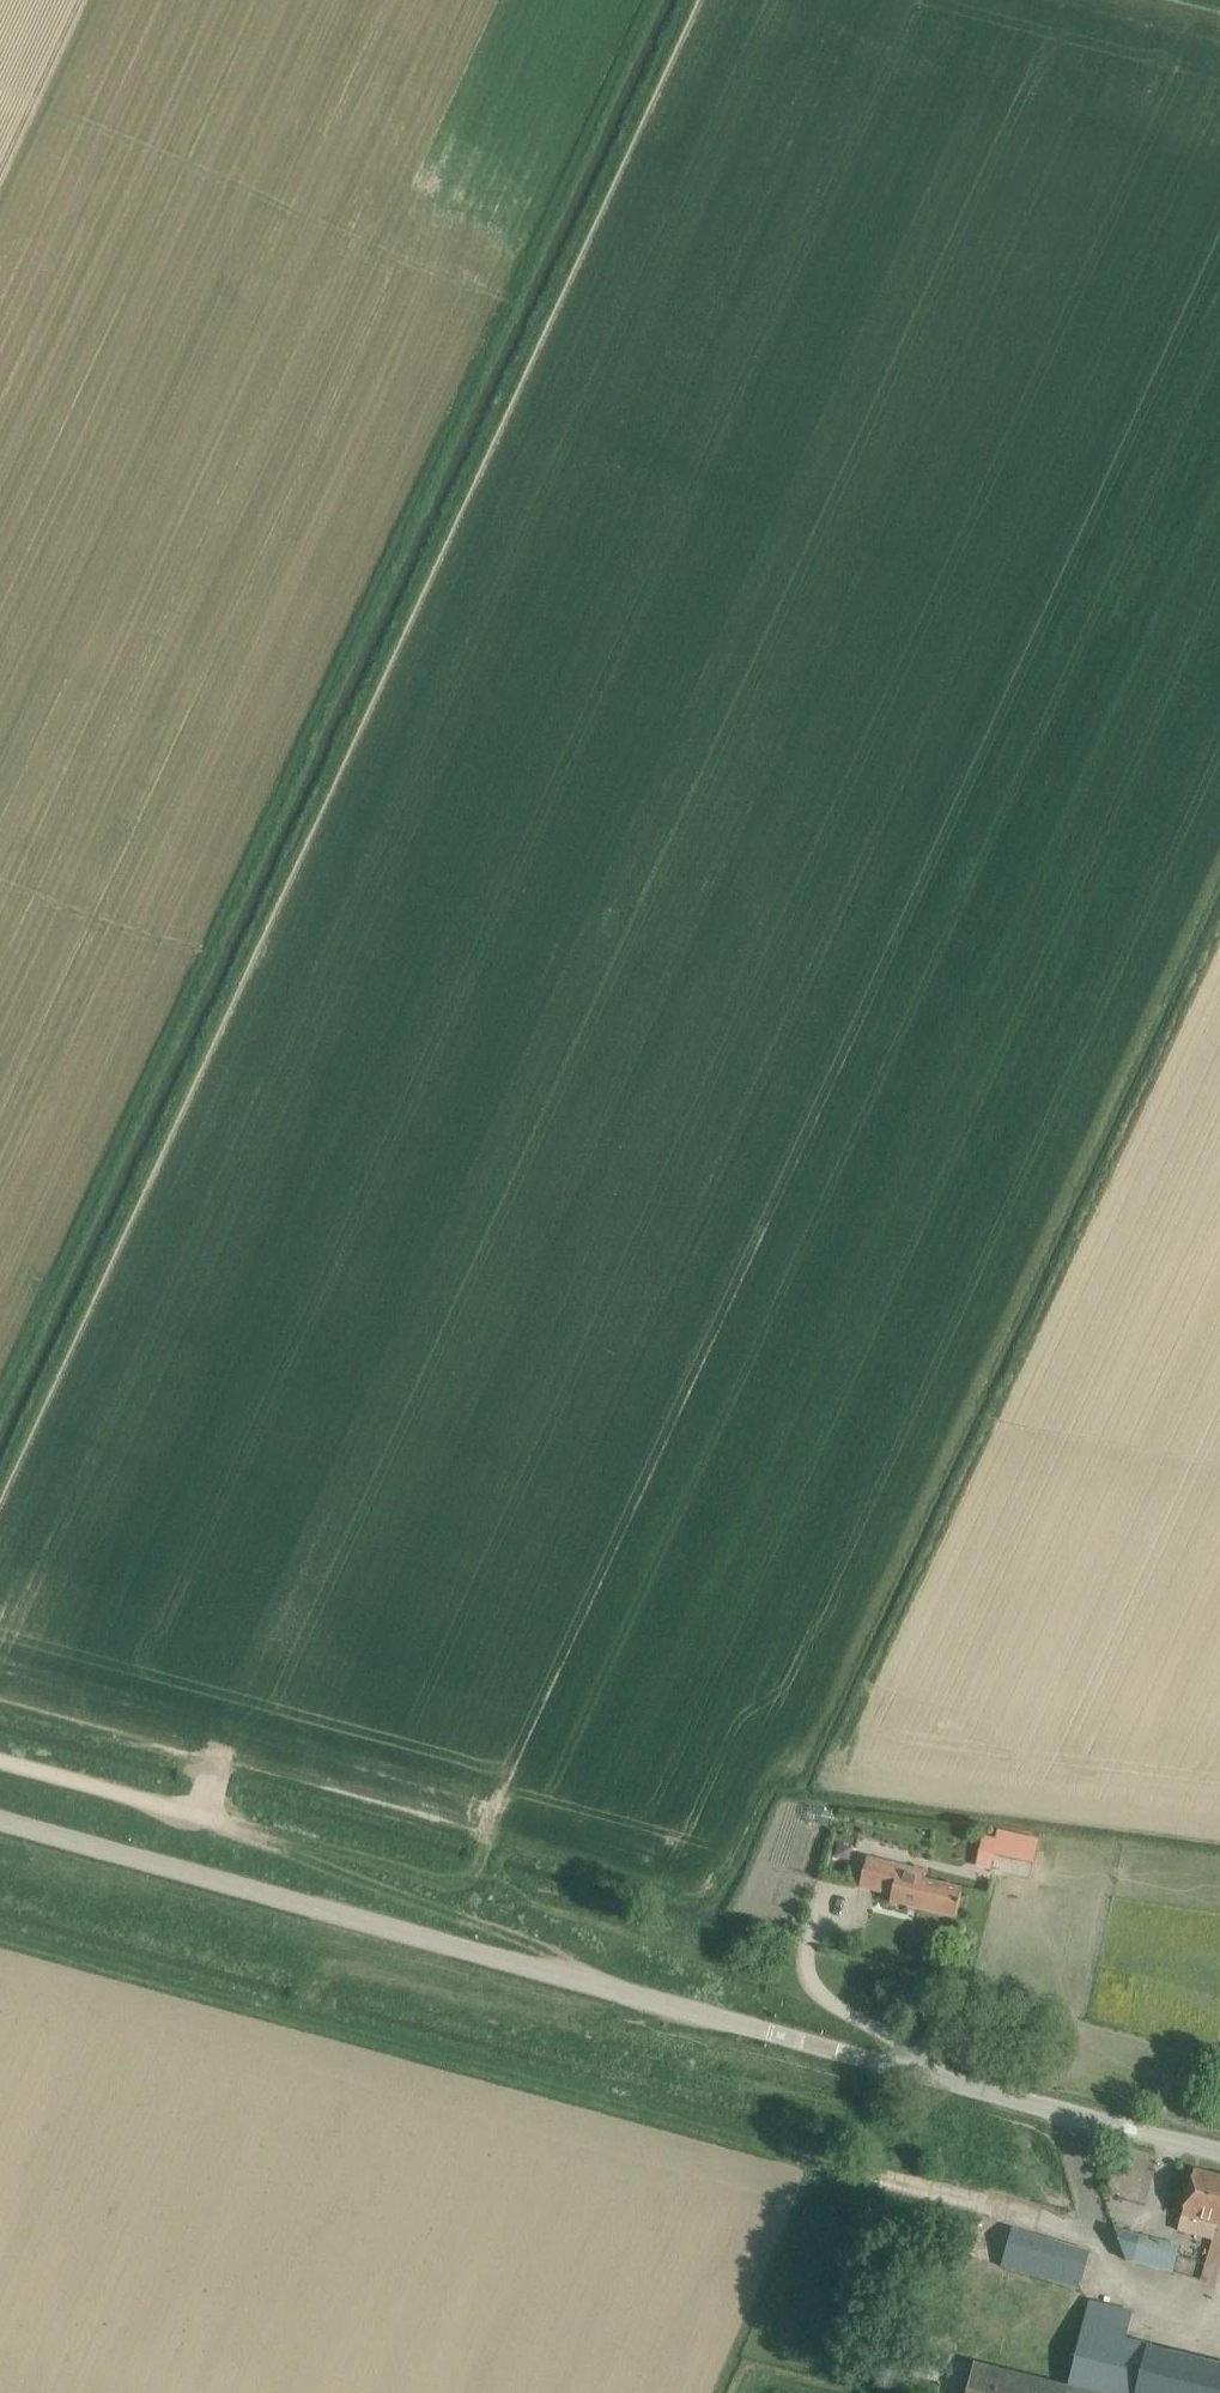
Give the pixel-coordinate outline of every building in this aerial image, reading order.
[(811,1806),(807,1820),(828,1826),(831,1811),(811,1806)] [(993,1856),(1032,1865),(1038,1840),(998,1831),(996,1840),(983,1837),(976,1866),(990,1869),(993,1856)] [(867,1858),(866,1863),(860,1887),(893,1895),(891,1901),(956,1917),(963,1889),(925,1880),(927,1872),(867,1858)] [(1216,2226),(1219,2211),(1219,2177),(1195,2170),(1182,2216),(1183,2216),(1182,2222),(1202,2228),(1204,2222),(1216,2226)] [(1080,2289),(1084,2275),(1091,2252),(1013,2229),(1002,2266),(1080,2289)] [(1141,2234),(1134,2261),(1175,2272),(1182,2244),(1141,2234)] [(1069,2387),(973,2363),(966,2392),(1219,2392),(1219,2364),(1127,2342),(1134,2311),(1089,2301),(1082,2331),(1069,2387)]
